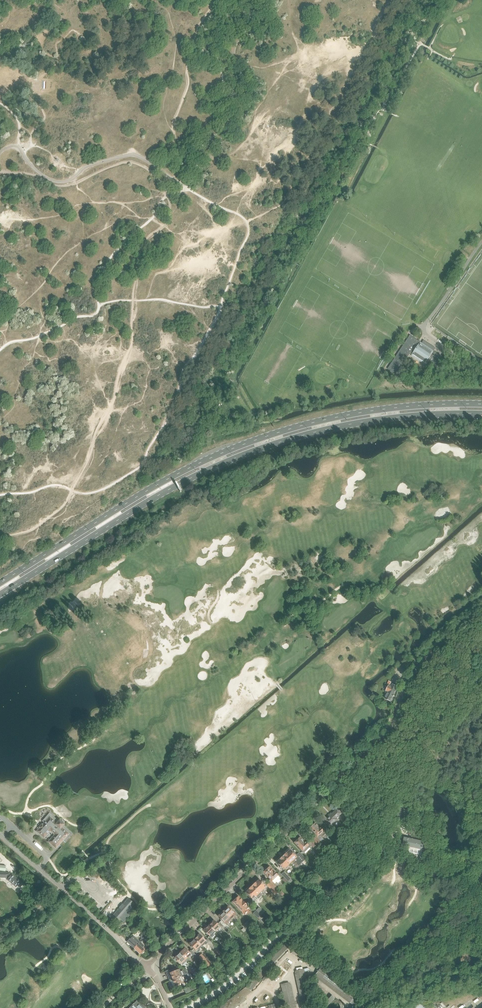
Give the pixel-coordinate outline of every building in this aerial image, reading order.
[(410,336),(392,364),(388,369),(396,374),(414,348),(417,350),(415,352),(428,360),(429,360),(429,361),(435,366),(441,356),(435,352),(434,353),(433,352),(434,351),(421,343),(418,341),(419,341),(410,336)] [(389,685),(387,689),(390,691),(391,692),(391,693),(394,694),(398,687),(392,684),(391,686),(389,685)] [(390,691),(387,689),(386,693),(388,694),(385,698),(391,701),(394,694),(391,693),(391,692),(390,691)] [(190,753),(184,747),(180,750),(185,757),(190,753)] [(323,815),(320,818),(330,828),(333,825),(332,824),(338,819),(337,818),(342,813),(337,808),(332,813),(331,812),(329,815),(330,815),(327,819),(323,815)] [(409,820),(411,810),(399,808),(397,818),(409,820)] [(43,811),(39,816),(43,820),(47,815),(43,811)] [(60,820),(57,824),(50,817),(43,825),(42,825),(39,827),(40,828),(37,832),(43,837),(50,829),(57,835),(50,843),(56,848),(68,834),(61,828),(64,824),(60,820)] [(316,836),(313,839),(317,844),(321,841),(321,842),(324,839),(320,836),(319,836),(323,832),(315,823),(309,829),(316,836)] [(424,842),(423,841),(404,837),(402,845),(422,850),(424,842)] [(304,843),(300,838),(295,843),(304,853),(310,847),(309,846),(305,842),(304,843)] [(317,844),(313,839),(309,843),(315,849),(319,846),(317,844)] [(301,853),(297,856),(294,853),(293,854),(288,848),(285,852),(286,853),(283,856),(290,863),(293,861),(298,866),(306,859),(301,853)] [(284,870),(290,863),(283,856),(280,859),(279,858),(275,861),(277,862),(277,863),(284,870)] [(274,883),(280,878),(274,872),(269,868),(264,873),(270,880),(268,882),(269,883),(274,888),(277,886),(274,883)] [(6,873),(6,872),(0,872),(0,878),(6,878),(6,876),(8,878),(7,880),(16,887),(18,885),(21,887),(24,884),(21,882),(12,874),(11,875),(9,873),(6,873)] [(283,877),(288,882),(291,879),(284,872),(281,875),(283,877)] [(262,883),(259,880),(257,878),(254,882),(255,883),(252,886),(259,893),(262,895),(265,892),(263,890),(266,887),(264,885),(266,884),(264,882),(262,883)] [(278,892),(274,888),(269,883),(267,885),(275,894),(278,892)] [(262,895),(259,893),(252,886),(249,889),(248,887),(244,891),(253,900),(255,902),(258,899),(262,895)] [(243,902),(238,897),(233,902),(242,913),(246,909),(245,909),(248,906),(243,902)] [(132,907),(134,904),(128,899),(112,917),(118,922),(121,919),(124,922),(135,910),(132,907)] [(236,915),(234,913),(228,907),(223,912),(231,920),(234,918),(236,915)] [(229,923),(231,920),(223,912),(222,912),(221,912),(220,913),(220,914),(218,916),(221,920),(219,922),(224,927),(226,929),(227,927),(225,925),(226,924),(226,925),(229,923)] [(219,922),(217,924),(214,920),(209,925),(215,932),(218,929),(219,930),(220,930),(221,929),(222,929),(224,927),(219,922)] [(213,934),(215,932),(209,925),(204,930),(212,938),(215,935),(213,934)] [(217,948),(207,938),(205,940),(199,934),(194,939),(201,946),(203,943),(207,947),(209,945),(214,950),(219,955),(221,953),(216,948),(217,948)] [(139,943),(135,939),(134,940),(131,938),(128,942),(135,948),(138,944),(139,943)] [(196,951),(201,946),(194,939),(189,944),(196,951)] [(311,959),(288,941),(268,962),(248,988),(246,986),(219,1007),(235,1007),(246,1000),(244,997),(252,991),(251,990),(273,962),(288,946),(309,962),(312,964),(312,965),(319,970),(315,976),(349,1002),(356,1007),(362,997),(356,993),(322,967),(311,959)] [(141,954),(145,950),(142,947),(143,946),(139,943),(138,944),(135,948),(141,954)] [(198,957),(191,950),(189,953),(185,948),(181,952),(187,959),(191,955),(196,960),(198,957)] [(182,965),(184,963),(188,960),(187,959),(181,952),(179,953),(178,952),(177,952),(174,955),(174,956),(175,957),(175,958),(181,965),(181,964),(182,965)] [(206,958),(205,959),(201,955),(198,957),(209,967),(211,965),(212,964),(206,958)] [(295,971),(304,1007),(318,1007),(318,1005),(313,1006),(309,989),(307,981),(313,979),(310,970),(308,968),(303,969),(295,971)] [(173,979),(181,976),(178,969),(170,973),(173,979)] [(185,974),(181,976),(173,979),(175,986),(182,983),(182,984),(183,983),(184,983),(183,982),(184,982),(185,983),(189,982),(189,980),(188,977),(190,976),(188,973),(185,974)] [(289,983),(282,984),(287,1007),(294,1007),(289,983)] [(333,1000),(330,997),(321,1007),(322,1007),(326,1007),(327,1007),(343,1007),(343,1006),(342,1005),(342,1004),(341,1003),(340,1002),(340,1001),(339,1001),(338,1000),(337,1000),(335,1000),(334,1000),(333,1000)]
